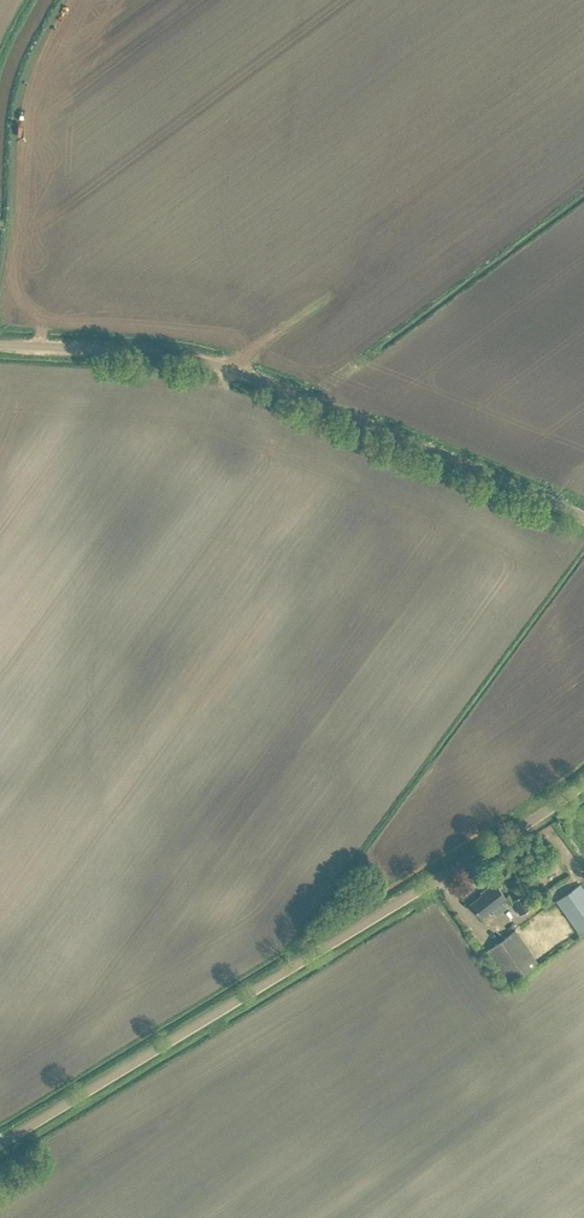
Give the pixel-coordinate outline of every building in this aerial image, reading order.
[(470,903),(481,918),(507,898),(494,882),(481,892),(483,893),(470,903)] [(557,901),(580,934),(583,931),(583,888),(581,884),(557,901)] [(527,894),(513,901),(520,914),(534,907),(527,894)] [(516,930),(488,950),(510,983),(539,963),(516,930)]
